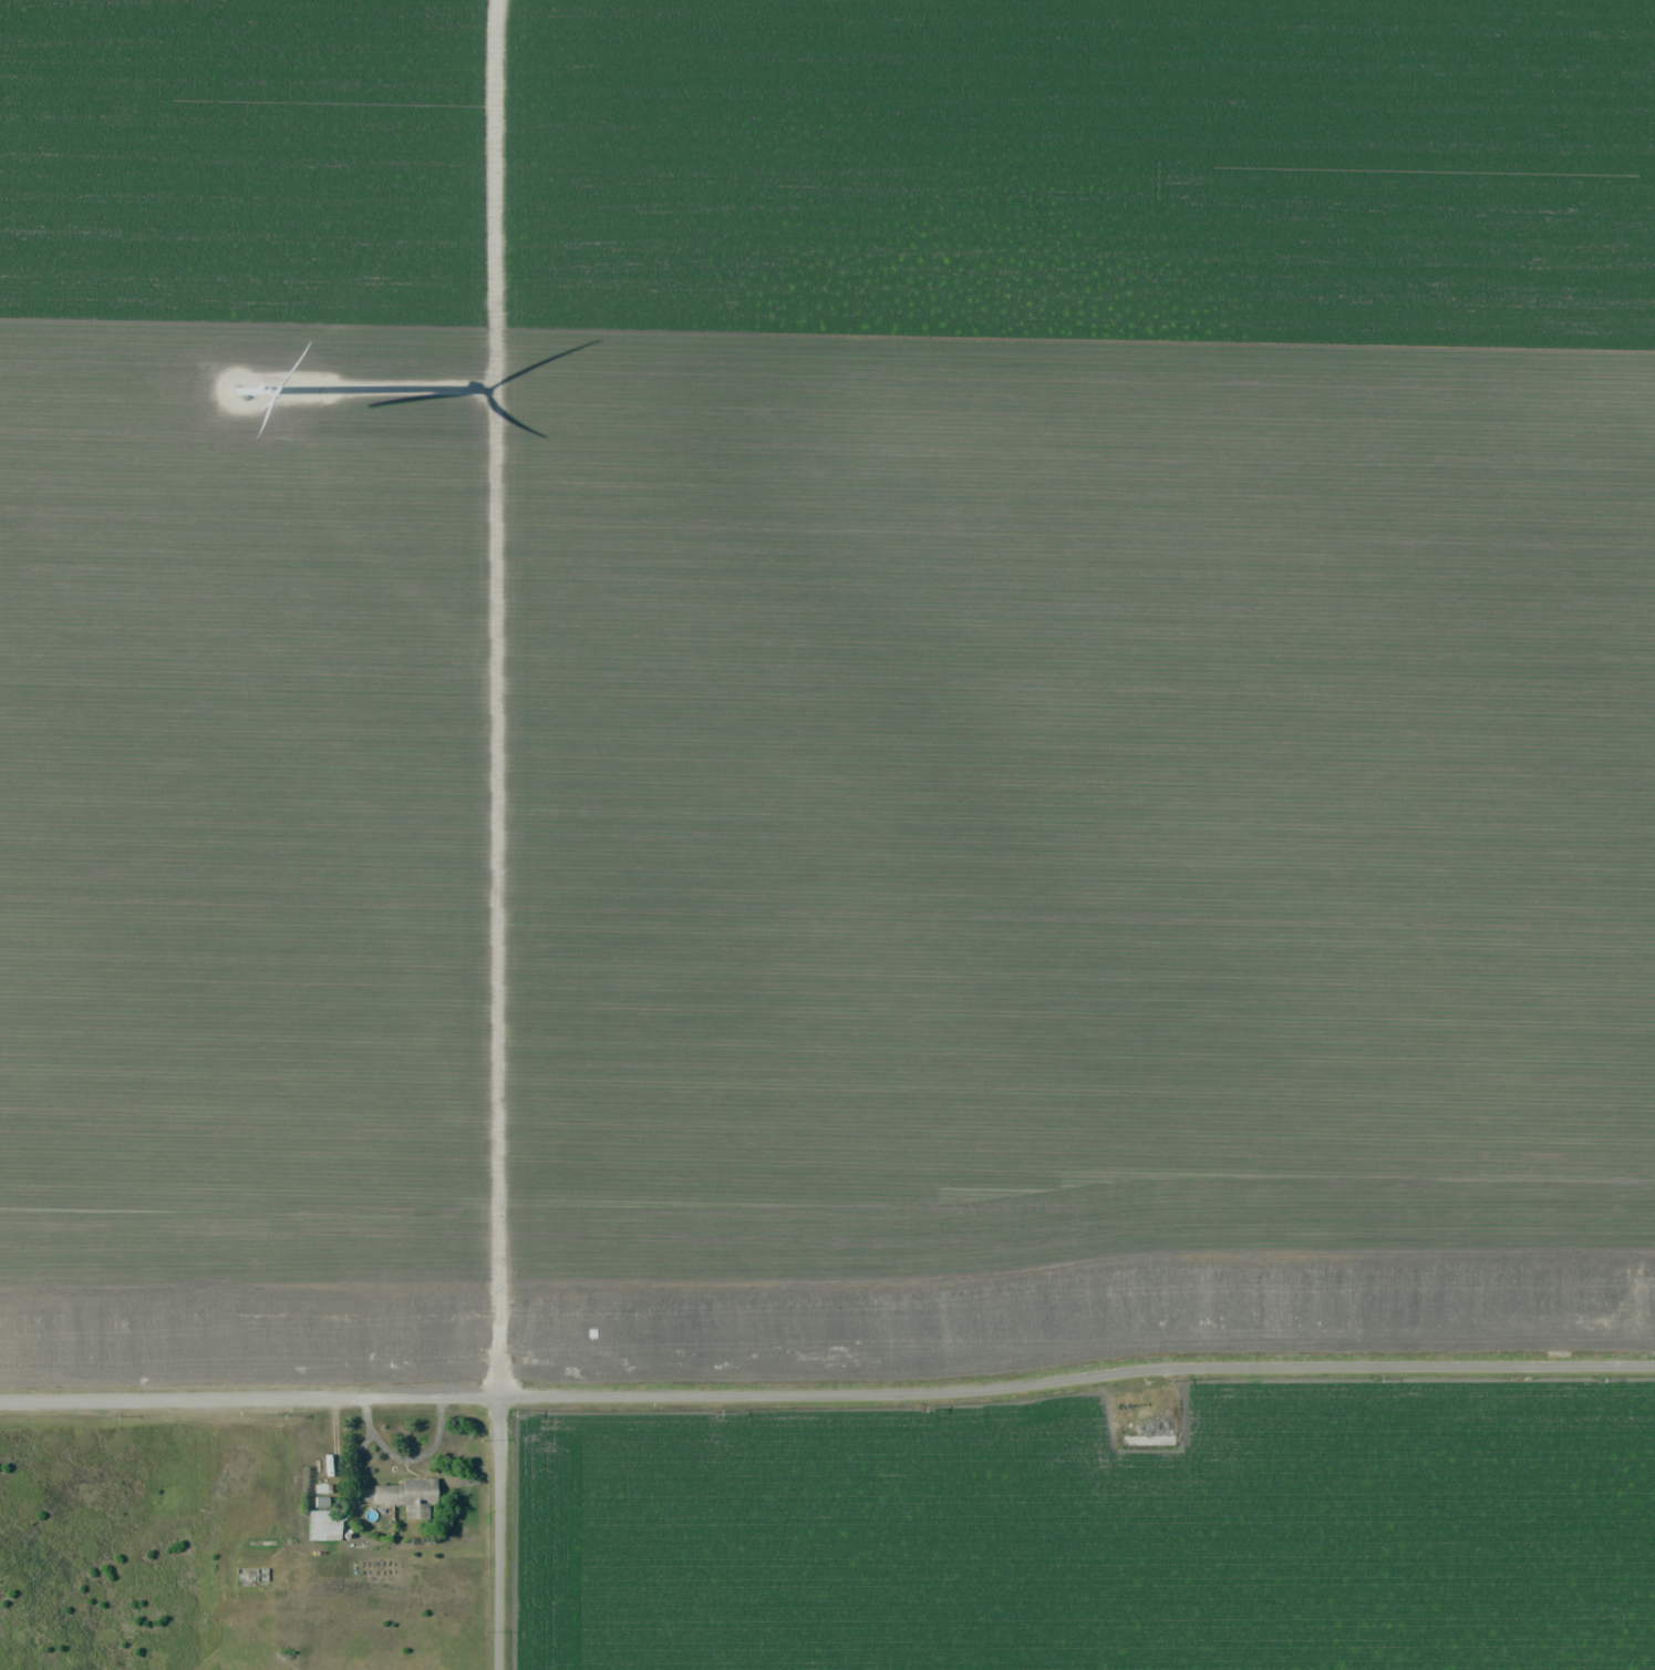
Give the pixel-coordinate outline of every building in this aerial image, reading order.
[(1123,1407),(1123,1446),(1174,1446),(1174,1407),(1123,1407)] [(436,1505),(435,1481),(372,1481),(372,1506),(405,1506),(405,1519),(427,1519),(427,1505),(436,1505)] [(307,1540),(339,1540),(339,1511),(307,1511),(307,1540)]
